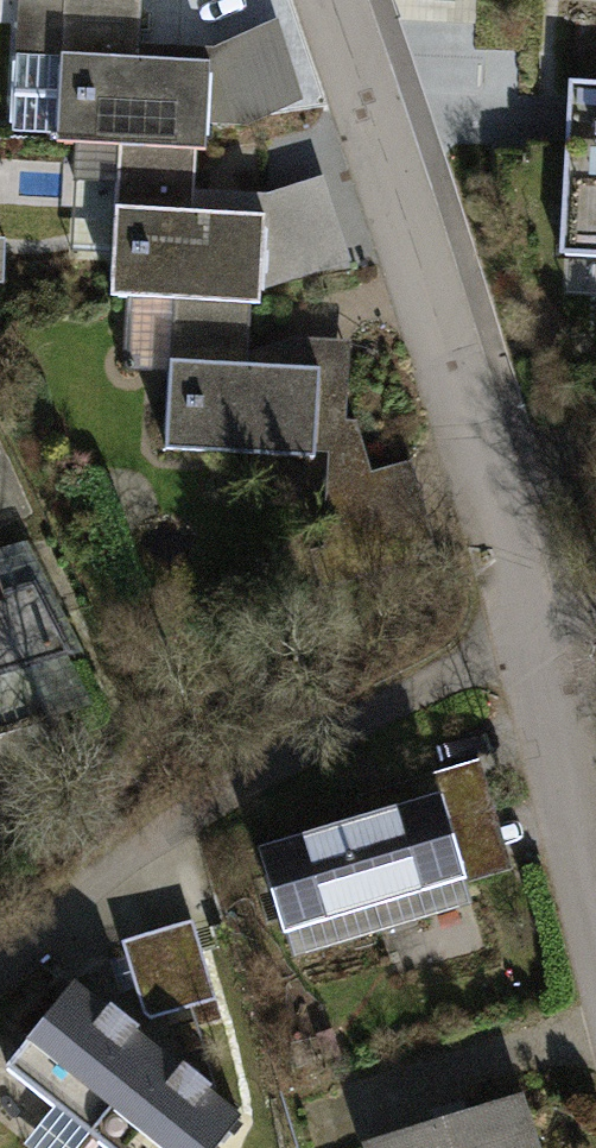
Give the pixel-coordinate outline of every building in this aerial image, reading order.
[(56,142),(119,145),(195,149),(205,149),(209,62),(138,59),(141,0),(63,0),(56,142)] [(572,84),(563,250),(595,252),(595,85),(572,84)] [(195,149),(119,145),(111,295),(128,296),(250,302),(260,303),(264,215),(192,212),(195,149)] [(250,302),(128,296),(125,355),(115,359),(111,366),(111,374),(115,380),(122,383),(130,382),(135,378),(138,371),(169,372),(166,448),(314,456),(318,369),(246,365),(247,352),(250,302)] [(293,337),(247,352),(246,365),(318,369),(314,456),(330,457),(325,546),(314,550),(324,587),(439,555),(411,459),(371,471),(357,419),(346,419),(350,340),(293,337)] [(89,706),(28,588),(42,584),(26,552),(0,560),(0,733),(89,706)] [(360,796),(366,815),(440,793),(465,878),(466,881),(508,869),(476,761),(360,796)] [(366,815),(258,848),(284,932),(465,878),(440,793),(366,815)] [(157,942),(177,1009),(215,998),(195,931),(157,942)] [(149,1018),(177,1009),(157,942),(125,952),(143,1013),(149,1018)] [(89,1133),(156,1049),(73,982),(6,1065),(89,1133)] [(89,1133),(108,1147),(213,1147),(239,1116),(156,1049),(89,1133)] [(375,1143),(376,1147),(528,1147),(514,1100),(375,1143)]
